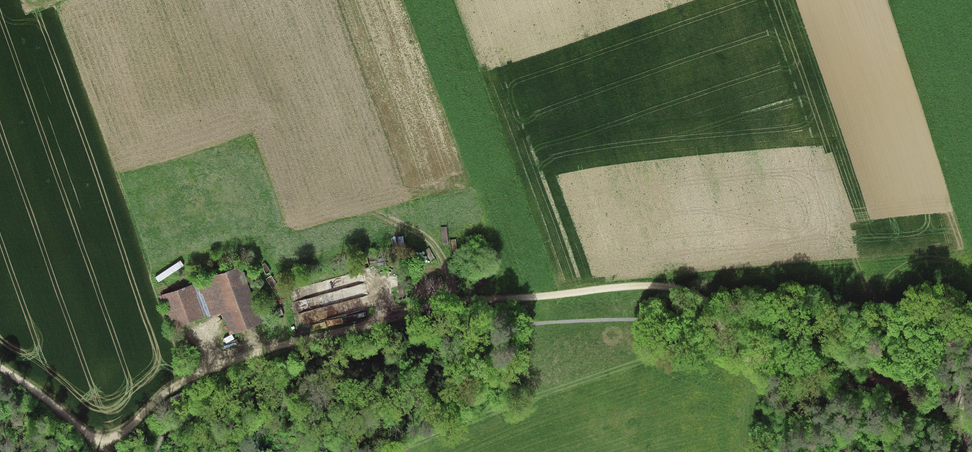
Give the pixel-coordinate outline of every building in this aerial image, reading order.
[(263,323),(241,266),(161,296),(175,332),(183,329),(182,326),(207,316),(208,318),(221,313),(230,335),(263,323)]
